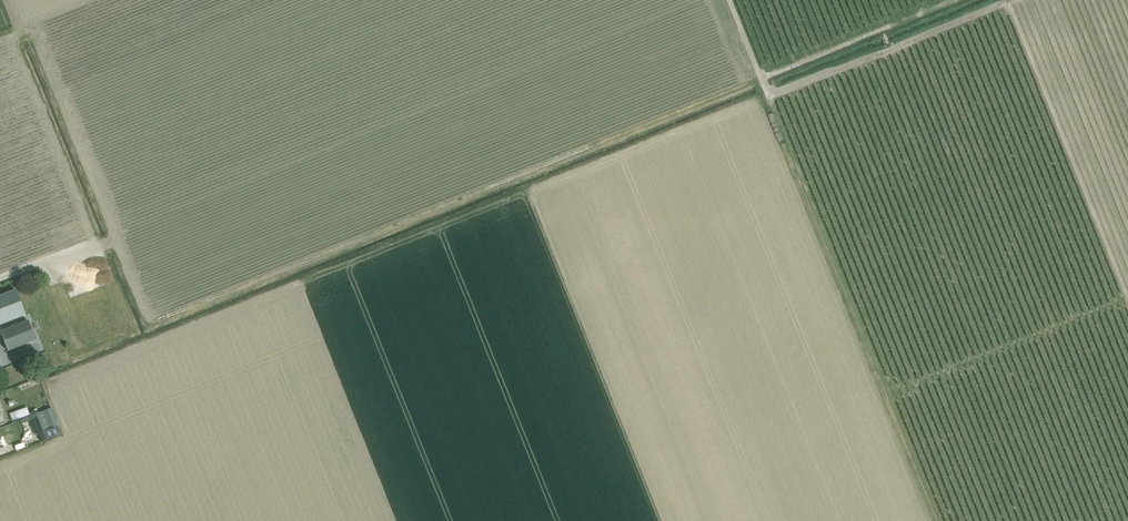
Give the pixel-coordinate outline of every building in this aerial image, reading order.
[(0,296),(0,325),(25,315),(15,290),(0,296)] [(0,332),(0,334),(7,352),(35,341),(27,321),(0,332)] [(43,413),(29,418),(36,437),(50,431),(43,413)]
